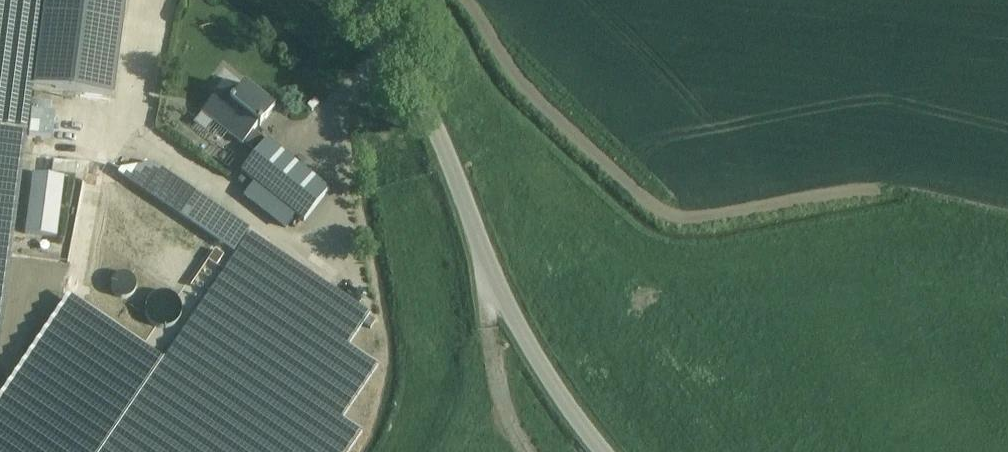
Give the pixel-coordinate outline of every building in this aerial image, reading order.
[(124,0),(0,0),(0,329),(26,135),(27,133),(31,102),(34,86),(112,96),(124,0)] [(223,86),(201,114),(241,146),(244,143),(255,154),(239,173),(303,223),(328,191),(265,141),(264,142),(252,133),(257,126),(259,128),(275,108),(244,85),(235,96),(223,86)] [(27,133),(26,135),(52,138),(55,114),(50,113),(52,105),(31,102),(27,133)] [(52,163),(50,176),(74,178),(76,165),(52,163)] [(55,239),(63,179),(32,175),(24,235),(55,239)] [(362,434),(342,420),(378,367),(349,348),(369,316),(250,235),(233,260),(101,451),(349,451),(362,434)] [(168,346),(58,280),(0,395),(0,451),(97,451),(168,346)]
